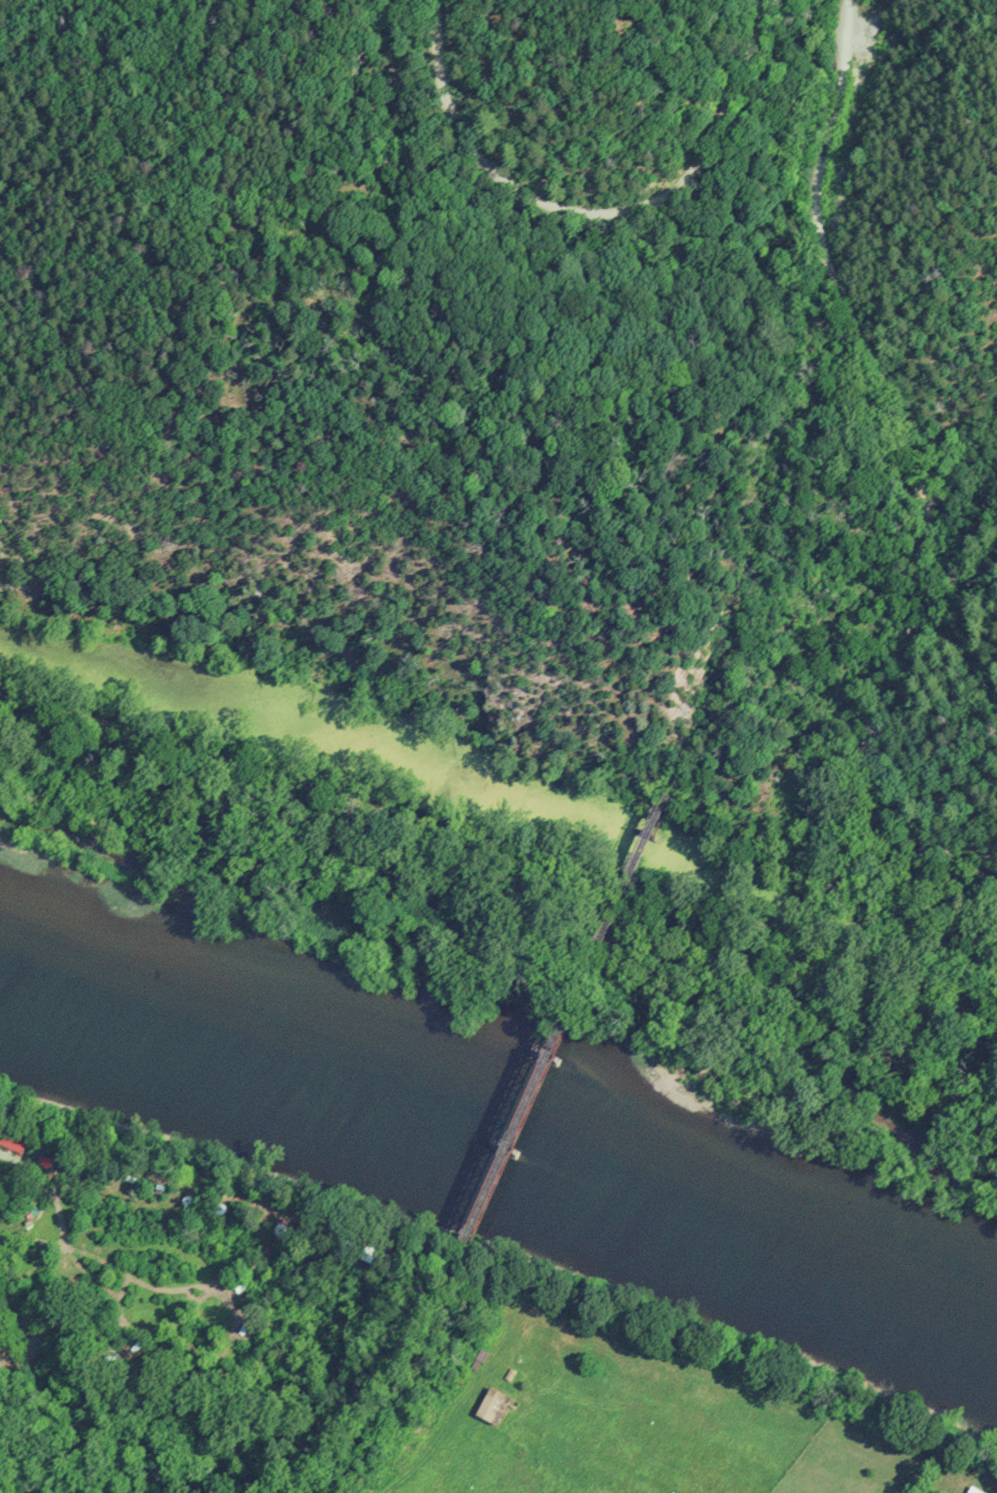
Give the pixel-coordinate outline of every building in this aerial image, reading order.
[(485,1425),(504,1425),(504,1393),(485,1393),(485,1425)]
